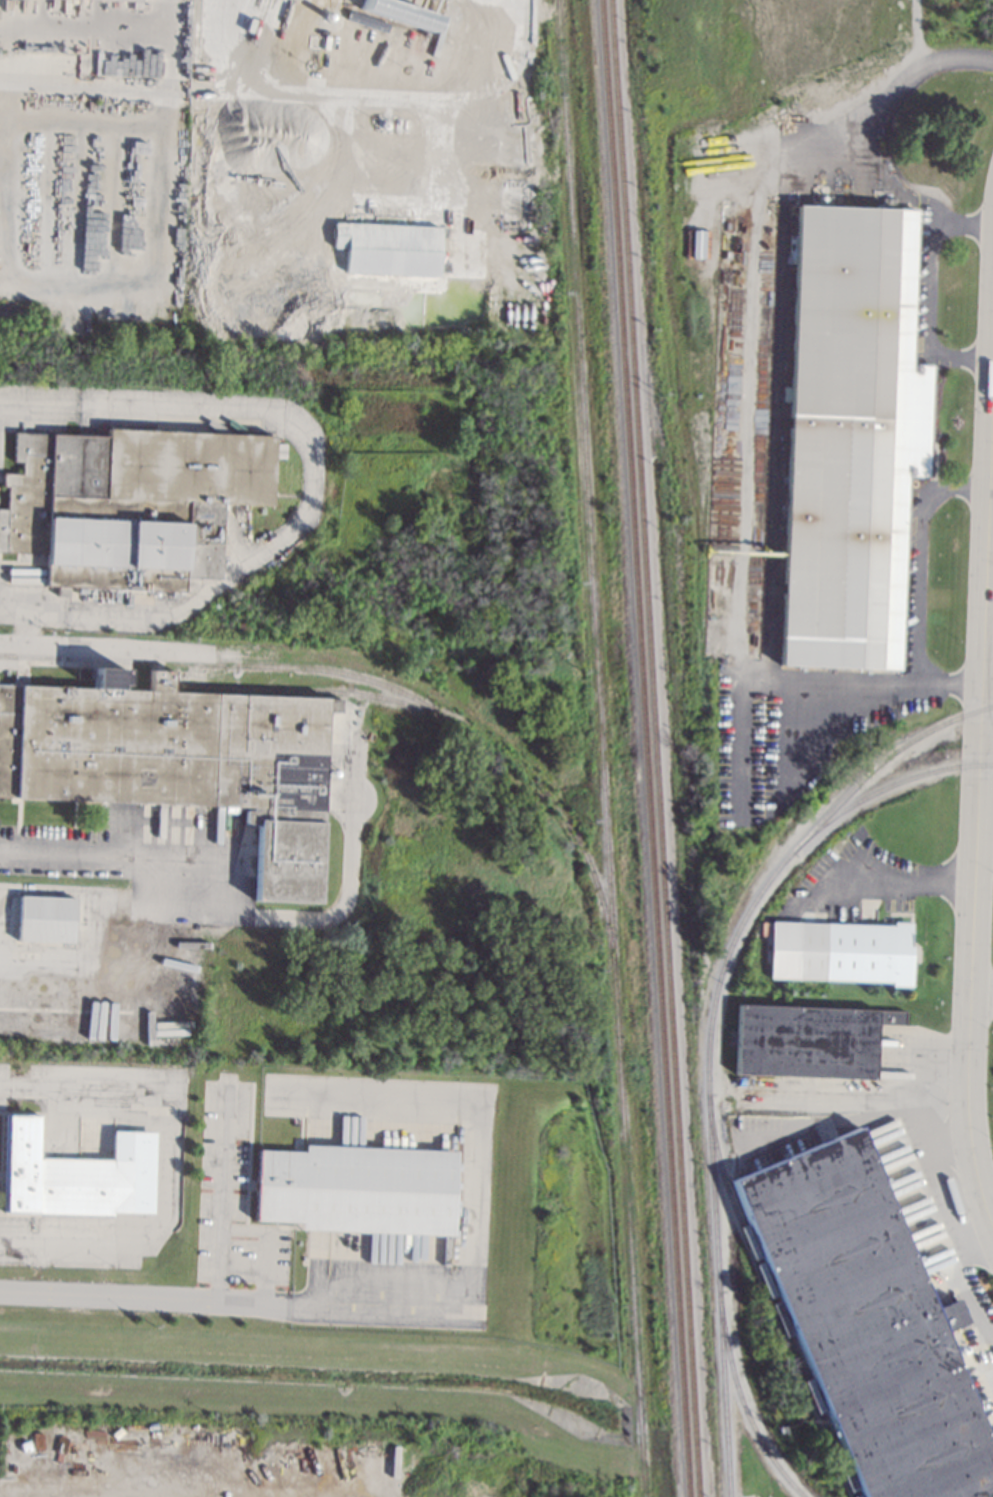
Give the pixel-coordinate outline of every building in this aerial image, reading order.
[(359,5),(343,0),(385,0),(435,16),(430,31),(358,8),(359,5)] [(711,202),(710,258),(686,257),(688,202),(711,202)] [(917,210),(910,365),(891,364),(888,418),(930,419),(927,477),(907,476),(899,641),(782,636),(789,474),(781,474),(781,454),(786,455),(798,205),(917,210)] [(439,227),(437,276),(345,272),(346,248),(332,247),(333,222),(439,227)] [(272,440),(271,504),(221,503),(220,543),(184,542),(183,589),(45,585),(45,552),(5,551),(7,486),(1,485),(2,473),(21,473),(21,454),(50,454),(51,435),(272,440)] [(253,806),(0,796),(0,684),(92,688),(93,666),(126,667),(125,685),(118,684),(118,688),(151,689),(151,669),(174,670),(173,690),(341,698),(341,712),(327,711),(322,810),(321,901),(255,899),(258,824),(246,821),(247,809),(253,809),(253,806)] [(75,897),(72,944),(17,941),(19,895),(75,897)] [(911,922),(911,945),(912,946),(911,985),(891,985),(892,981),(825,979),(827,923),(893,925),(893,922),(911,922)] [(907,1026),(876,1025),(874,1079),(736,1073),(739,1004),(908,1011),(907,1026)] [(40,1115),(38,1160),(112,1161),(113,1132),(155,1133),(152,1214),(112,1213),(112,1215),(2,1213),(6,1114),(40,1115)] [(945,1331),(992,1448),(992,1496),(862,1496),(732,1180),(859,1127),(934,1309),(957,1299),(967,1322),(945,1331)] [(456,1150),(452,1236),(300,1230),(301,1222),(254,1220),(257,1149),(304,1151),(304,1144),(456,1150)]
